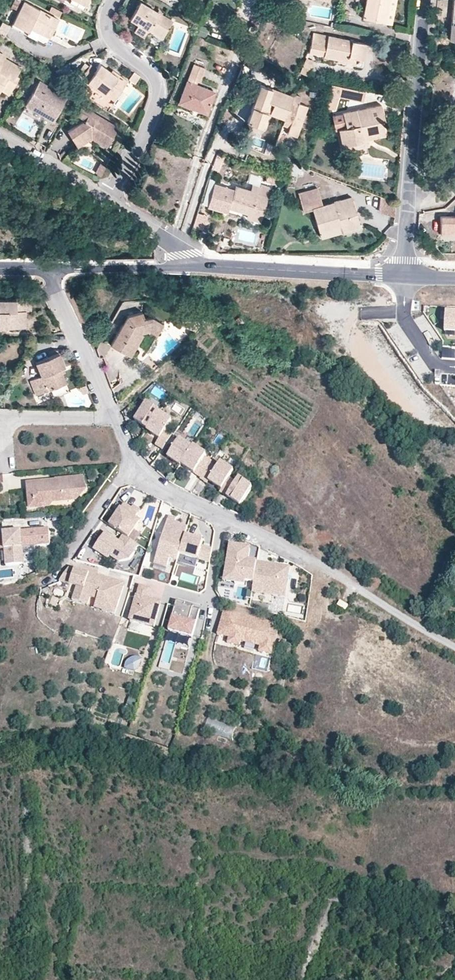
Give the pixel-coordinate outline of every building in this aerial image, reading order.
[(22,0),(14,0),(11,6),(17,10),(22,0)] [(389,0),(366,0),(362,18),(384,23),(389,0)] [(396,0),(389,0),(384,23),(391,24),(396,0)] [(48,38),(58,19),(24,1),(12,23),(27,31),(29,28),(48,38)] [(172,21),(140,1),(129,19),(138,24),(134,30),(144,37),(148,30),(162,38),(172,21)] [(62,11),(51,6),(49,11),(59,17),(62,11)] [(443,19),(443,10),(436,9),(435,19),(443,19)] [(307,21),(300,20),(298,28),(305,29),(307,21)] [(205,37),(209,28),(201,26),(198,34),(205,37)] [(48,38),(29,28),(26,34),(45,44),(48,38)] [(327,41),(328,36),(313,32),(312,38),(327,41)] [(368,44),(328,36),(327,41),(312,38),(309,53),(355,62),(356,58),(365,60),(368,44)] [(205,50),(208,43),(202,40),(199,47),(205,50)] [(21,67),(5,58),(6,56),(0,52),(0,89),(8,94),(19,76),(17,75),(21,67)] [(308,76),(315,61),(306,57),(299,72),(308,76)] [(81,76),(90,64),(85,61),(77,74),(81,76)] [(127,79),(118,73),(117,76),(110,71),(99,63),(96,69),(90,64),(81,76),(105,93),(108,88),(117,94),(127,79)] [(208,108),(214,92),(196,85),(197,81),(200,82),(205,68),(194,64),(180,102),(199,109),(201,105),(208,108)] [(135,84),(140,76),(134,71),(128,79),(135,84)] [(67,98),(38,81),(25,103),(54,120),(67,98)] [(284,120),(293,97),(260,84),(246,121),(262,127),(268,112),(264,110),(268,102),(273,104),(269,114),(284,120)] [(336,108),(338,96),(340,87),(332,85),(325,105),(336,108)] [(363,101),(365,92),(340,87),(338,96),(363,101)] [(114,99),(117,94),(108,88),(105,93),(114,99)] [(305,113),(308,106),(299,102),(301,96),(294,93),(293,97),(284,120),(282,125),(289,127),(287,133),(297,136),(302,121),(305,113)] [(385,120),(381,104),(332,116),(335,130),(338,129),(342,145),(368,139),(366,134),(384,130),(382,121),(385,120)] [(90,112),(83,108),(79,114),(86,118),(90,112)] [(105,144),(115,127),(90,112),(86,118),(88,120),(70,131),(76,141),(89,133),(91,136),(105,144)] [(308,123),(311,116),(305,113),(302,121),(308,123)] [(386,135),(384,130),(366,134),(368,139),(386,135)] [(78,144),(91,136),(89,133),(76,141),(78,144)] [(369,145),(368,139),(342,145),(344,151),(369,145)] [(247,154),(235,149),(232,156),(245,161),(247,154)] [(60,160),(68,154),(64,150),(59,155),(60,160)] [(100,175),(107,164),(100,160),(94,171),(100,175)] [(304,176),(307,168),(293,163),(290,171),(304,176)] [(274,184),(276,177),(268,174),(266,181),(274,184)] [(260,186),(258,192),(250,190),(235,185),(234,190),(214,183),(207,206),(227,212),(230,203),(248,209),(262,213),(270,187),(260,184),(260,186)] [(258,192),(260,186),(252,184),(250,190),(258,192)] [(360,226),(352,197),(323,205),(318,187),(298,193),(303,212),(312,209),(318,231),(339,225),(341,232),(360,226)] [(395,216),(396,202),(380,196),(379,211),(395,216)] [(248,209),(230,203),(228,207),(247,213),(248,209)] [(260,221),(262,213),(248,209),(246,217),(260,221)] [(440,216),(440,234),(454,234),(454,216),(440,216)] [(341,232),(339,225),(318,231),(320,237),(341,232)] [(0,299),(0,327),(22,327),(22,311),(26,311),(31,311),(31,299),(0,299)] [(227,309),(223,314),(228,317),(232,313),(227,309)] [(111,345),(127,355),(140,332),(149,330),(156,334),(163,322),(151,316),(144,318),(142,311),(127,315),(110,345),(111,345)] [(446,313),(445,333),(454,333),(454,314),(446,313)] [(195,329),(198,319),(184,314),(180,324),(195,329)] [(127,355),(130,356),(143,333),(140,332),(127,355)] [(104,357),(111,345),(110,345),(101,340),(96,348),(99,358),(103,356),(104,357)] [(35,362),(41,376),(30,381),(36,395),(66,383),(62,373),(60,368),(63,367),(64,367),(58,352),(35,362)] [(88,390),(85,383),(77,386),(83,393),(88,390)] [(159,413),(160,412),(147,403),(135,421),(148,430),(159,413)] [(148,430),(147,431),(159,440),(160,440),(167,429),(172,422),(159,413),(148,430)] [(155,445),(162,450),(173,434),(167,429),(160,440),(159,440),(155,445)] [(181,465),(192,449),(179,440),(167,458),(180,466),(181,465)] [(192,449),(181,465),(194,474),(204,459),(206,456),(193,447),(192,449)] [(201,478),(210,464),(211,464),(204,459),(194,474),(201,478)] [(229,479),(234,472),(221,463),(217,469),(209,481),(209,482),(222,490),(229,479)] [(209,481),(217,469),(210,464),(201,478),(200,480),(207,485),(209,482),(209,481)] [(3,475),(3,490),(23,489),(23,474),(3,475)] [(56,483),(27,486),(29,509),(50,507),(54,502),(54,501),(75,499),(80,495),(79,488),(84,488),(83,479),(56,481),(56,483)] [(226,497),(236,483),(229,479),(222,490),(220,493),(226,497)] [(226,497),(240,506),(252,488),(239,479),(236,483),(226,497)] [(109,525),(123,535),(128,538),(139,522),(135,519),(138,514),(131,509),(124,504),(109,525)] [(177,561),(179,554),(185,535),(188,527),(180,525),(180,524),(175,522),(167,520),(154,564),(167,568),(170,559),(177,561)] [(3,536),(4,549),(6,566),(24,565),(22,548),(50,545),(49,529),(3,533),(3,536)] [(128,538),(123,535),(119,542),(117,544),(112,541),(114,538),(105,532),(93,549),(108,560),(110,557),(119,563),(130,561),(135,554),(134,553),(139,545),(128,538)] [(203,541),(185,535),(179,554),(210,563),(212,549),(202,546),(203,541)] [(240,550),(237,546),(231,545),(226,575),(237,577),(236,583),(243,584),(244,580),(253,581),(256,561),(247,560),(249,548),(245,547),(240,550)] [(266,562),(256,561),(253,581),(251,590),(272,593),(284,595),(288,566),(271,563),(271,567),(265,566),(266,562)] [(73,601),(87,605),(89,598),(96,578),(96,576),(71,569),(70,574),(65,573),(59,582),(77,587),(73,601)] [(96,578),(89,598),(97,601),(96,605),(103,607),(102,610),(115,614),(123,586),(122,584),(107,579),(106,581),(96,578)] [(155,627),(161,602),(148,599),(150,588),(139,586),(137,595),(136,595),(132,610),(129,620),(155,627)] [(337,605),(345,610),(348,605),(340,600),(337,605)] [(186,603),(177,601),(169,630),(193,636),(200,610),(193,608),(185,605),(186,603)] [(282,623),(225,609),(219,633),(230,636),(229,641),(241,645),(243,640),(243,638),(263,642),(262,644),(261,649),(274,652),(282,623)]
